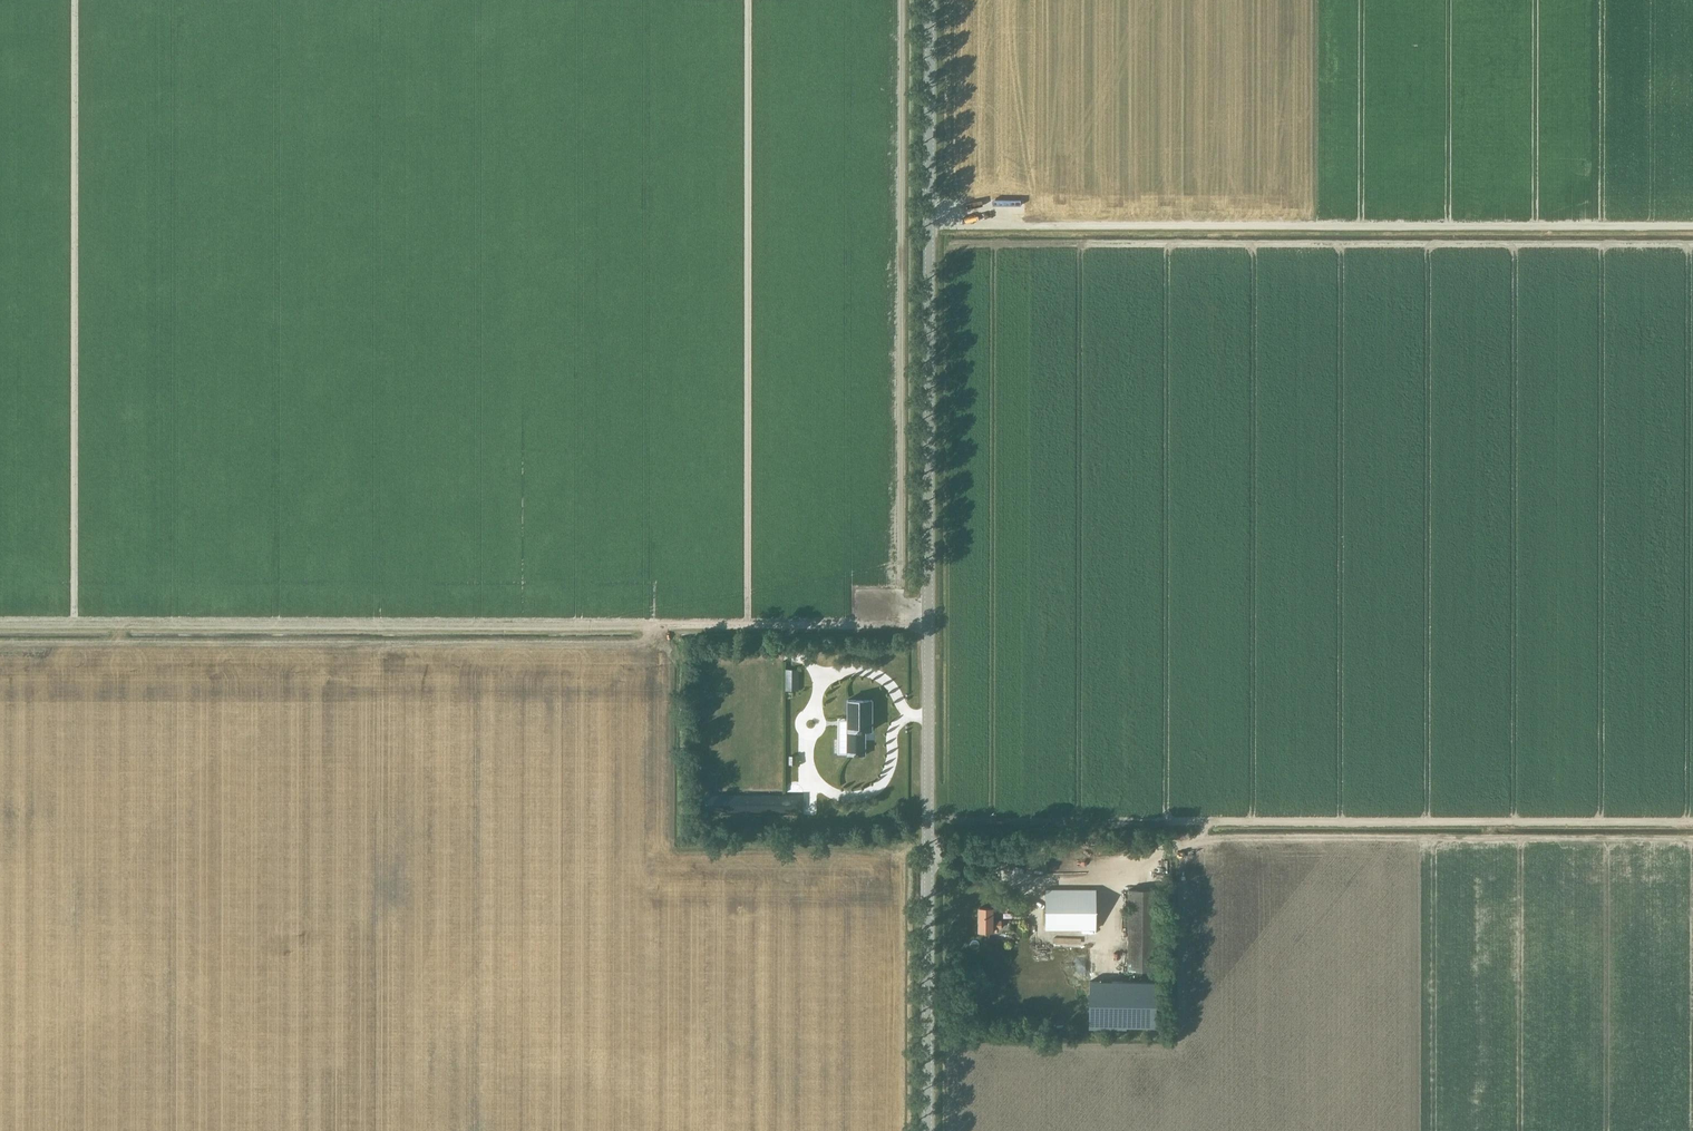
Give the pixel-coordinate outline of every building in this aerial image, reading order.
[(998,212),(998,200),(969,201),(970,213),(998,212)] [(838,754),(847,754),(847,755),(865,755),(865,731),(871,731),(872,699),(847,699),(847,719),(838,719),(838,754)] [(701,797),(701,809),(739,809),(739,797),(701,797)] [(748,797),(748,809),(801,809),(801,798),(748,797)] [(1096,929),(1096,890),(1046,890),(1046,929),(1096,929)] [(1157,971),(1157,890),(1128,890),(1128,971),(1157,971)] [(1001,928),(1001,920),(992,920),(992,908),(979,907),(979,932),(992,932),(992,928),(1001,928)] [(1099,926),(1099,941),(1112,940),(1112,926),(1099,926)] [(1108,956),(1109,947),(1093,946),(1092,955),(1108,956)] [(1157,982),(1090,981),(1089,1026),(1156,1027),(1157,982)]
